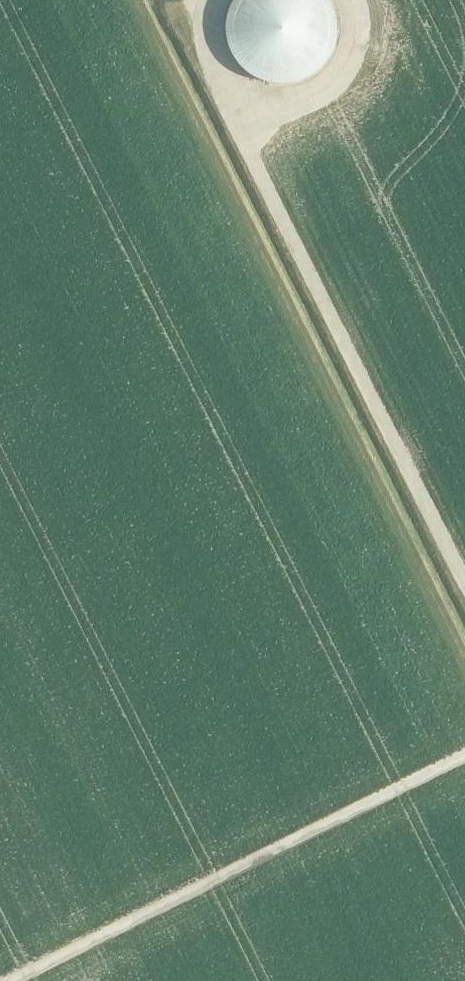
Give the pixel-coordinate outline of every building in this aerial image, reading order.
[(229,6),(226,17),(225,28),(226,40),(229,51),(235,61),(243,70),(252,76),(263,81),(274,84),(286,84),(297,81),(308,76),(317,70),(325,61),(331,51),(334,40),(335,29),(334,17),(331,6),(327,0),(233,0),(229,6)]
